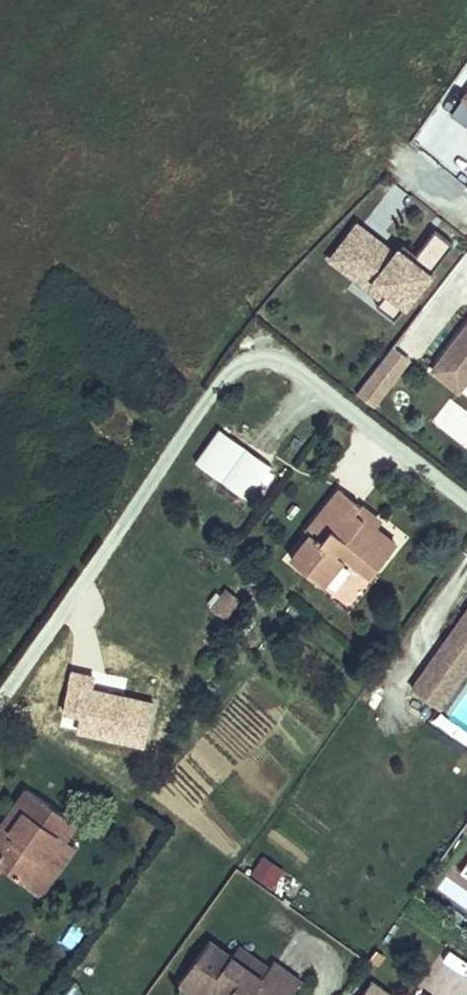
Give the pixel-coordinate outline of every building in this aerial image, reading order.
[(451,114),(466,126),(466,93),(451,114)] [(453,245),(434,230),(416,254),(411,260),(398,250),(395,254),(357,225),(331,260),(355,278),(361,271),(387,291),(381,299),(376,306),(395,320),(453,245)] [(411,260),(416,254),(403,244),(398,250),(411,260)] [(387,291),(361,271),(355,278),(381,299),(387,291)] [(459,390),(466,380),(466,326),(433,370),(459,390)] [(373,406),(409,359),(393,346),(357,394),(373,406)] [(438,422),(466,444),(466,419),(450,406),(438,422)] [(248,499),(272,463),(217,425),(192,461),(248,499)] [(396,543),(374,526),(356,511),(359,505),(360,504),(340,489),(307,530),(311,534),(291,559),(322,584),(342,559),(339,555),(343,550),(366,568),(372,573),(396,543)] [(375,524),(379,520),(360,504),(359,505),(356,511),(374,526),(375,524)] [(223,620),(241,601),(224,585),(206,604),(223,620)] [(445,640),(462,652),(466,644),(466,608),(445,640)] [(411,689),(436,706),(466,662),(466,655),(462,652),(445,640),(411,689)] [(80,731),(145,745),(154,701),(92,688),(95,675),(74,671),(66,710),(84,714),(80,731)] [(66,841),(64,839),(75,824),(27,789),(14,807),(24,814),(25,814),(12,831),(11,832),(2,825),(1,824),(0,823),(0,865),(39,893),(56,869),(50,865),(66,841)] [(12,831),(25,814),(24,814),(14,807),(1,824),(2,825),(11,832),(12,831)] [(60,872),(77,849),(66,841),(50,865),(56,869),(60,872)] [(258,851),(244,872),(269,889),(284,868),(258,851)] [(454,874),(466,883),(466,855),(454,874)] [(228,959),(206,943),(175,985),(189,994),(278,994),(228,959)] [(298,984),(269,964),(265,970),(235,949),(228,959),(278,994),(290,994),(298,984)] [(371,979),(360,994),(394,994),(371,979)]
